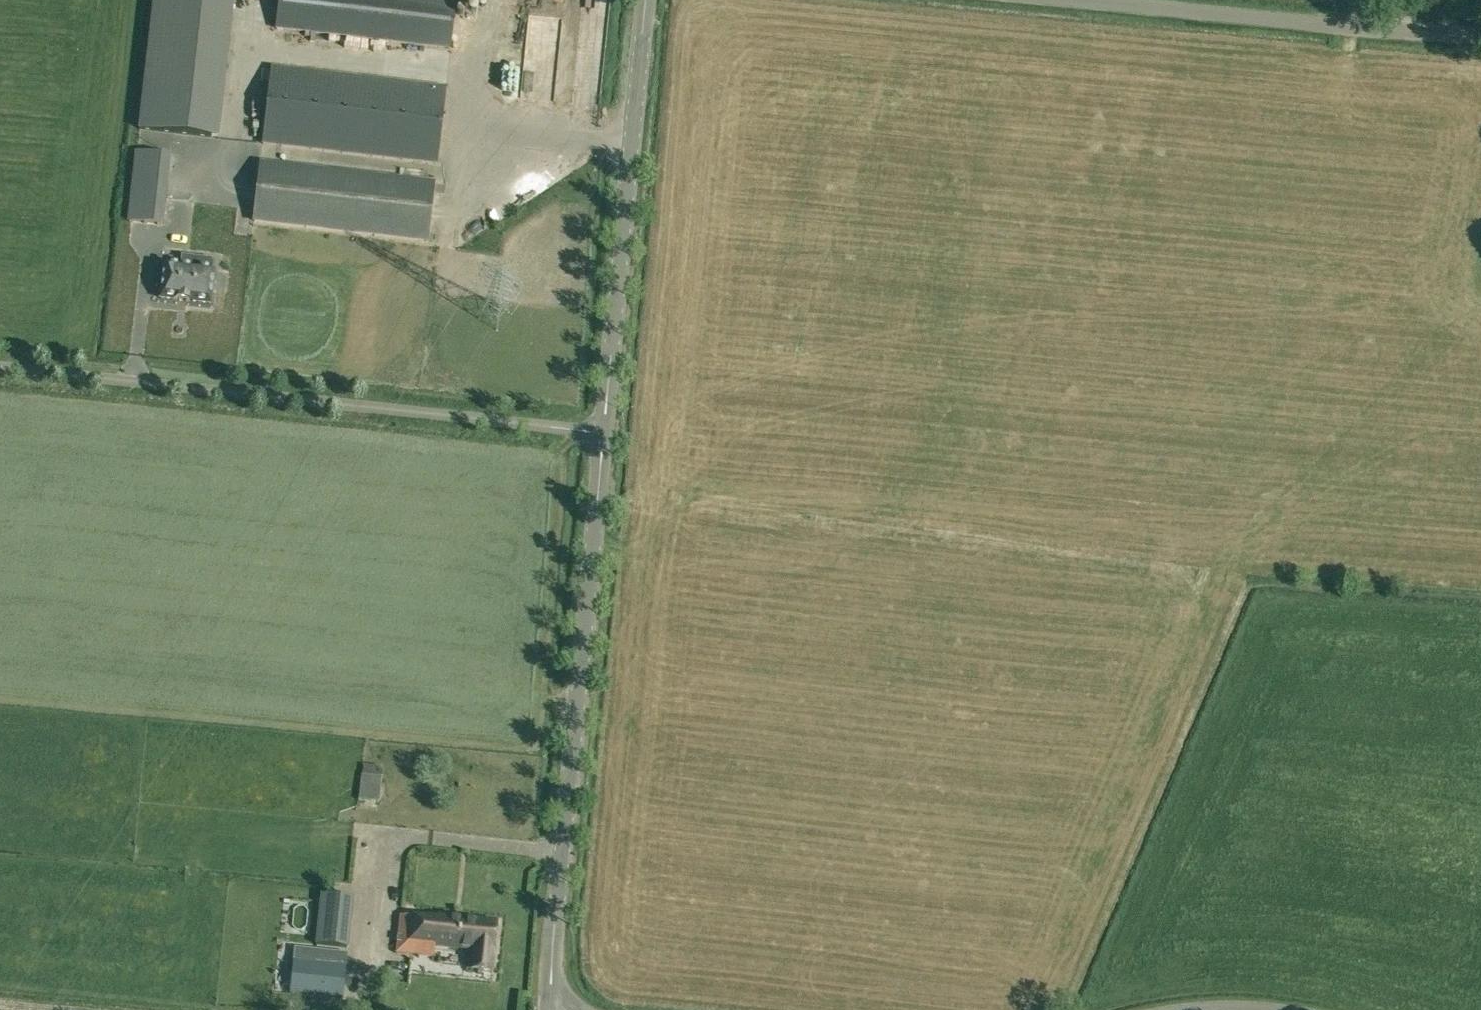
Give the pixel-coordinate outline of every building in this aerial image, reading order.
[(211,138),(227,0),(154,0),(139,130),(211,138)] [(452,49),(456,2),(441,0),(279,0),(275,29),(452,49)] [(495,86),(525,90),(529,48),(559,51),(565,0),(505,0),(495,86)] [(437,164),(446,89),(272,69),(263,144),(437,164)] [(132,195),(129,221),(161,225),(164,199),(169,155),(137,152),(132,195)] [(426,241),(433,183),(260,163),(253,220),(426,241)] [(213,260),(188,257),(187,267),(180,266),(164,264),(160,298),(178,300),(186,301),(210,304),(214,270),(212,270),(213,260)] [(356,796),(376,797),(377,760),(357,759),(356,796)] [(317,944),(347,947),(352,897),(322,894),(317,944)] [(473,951),(471,970),(492,972),(497,922),(438,916),(438,920),(401,916),(397,952),(435,956),(436,947),(473,951)] [(291,994),(342,1000),(347,952),(296,947),(291,994)]
